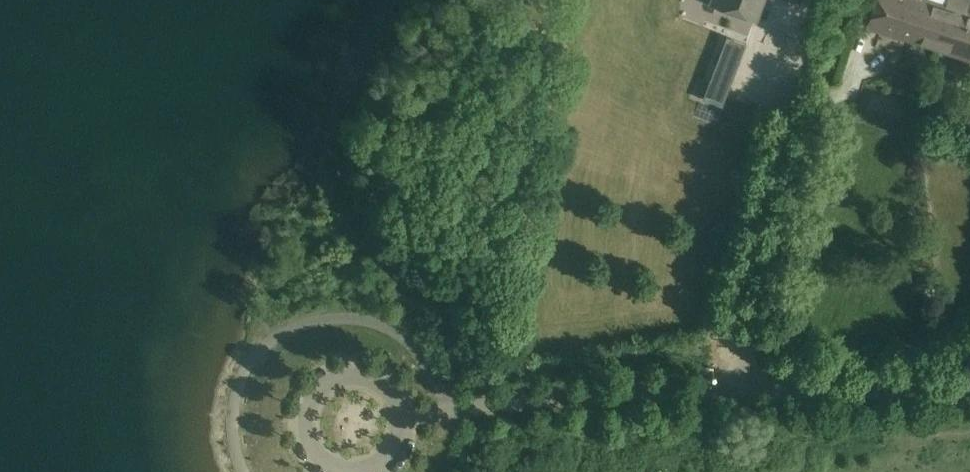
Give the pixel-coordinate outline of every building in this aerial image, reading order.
[(762,0),(712,0),(711,3),(756,19),(756,18),(752,16),(757,3),(761,4),(762,0)] [(948,7),(926,0),(876,0),(868,24),(935,46),(948,7)] [(965,13),(969,0),(950,0),(948,7),(935,46),(969,58),(969,14),(965,13)]
